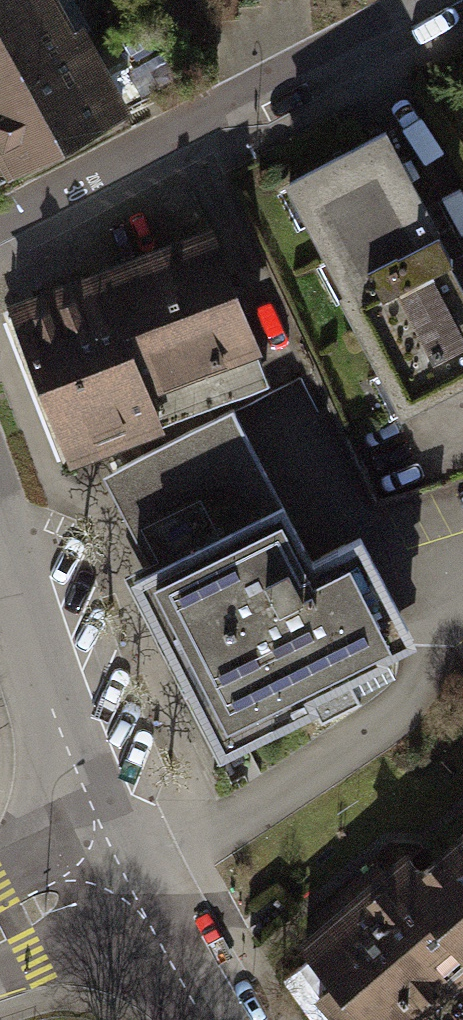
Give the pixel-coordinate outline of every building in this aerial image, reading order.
[(8,188),(134,120),(84,29),(77,33),(59,0),(0,0),(0,173),(8,188)] [(279,179),(391,407),(462,372),(462,295),(381,129),(279,179)] [(0,296),(0,319),(52,457),(260,380),(201,221),(0,296)] [(234,423),(108,489),(155,578),(132,590),(224,764),(389,678),(381,662),(413,645),(362,549),(313,574),(234,423)] [(286,933),(361,1019),(402,1019),(462,968),(462,810),(415,850),(396,840),(286,933)]
